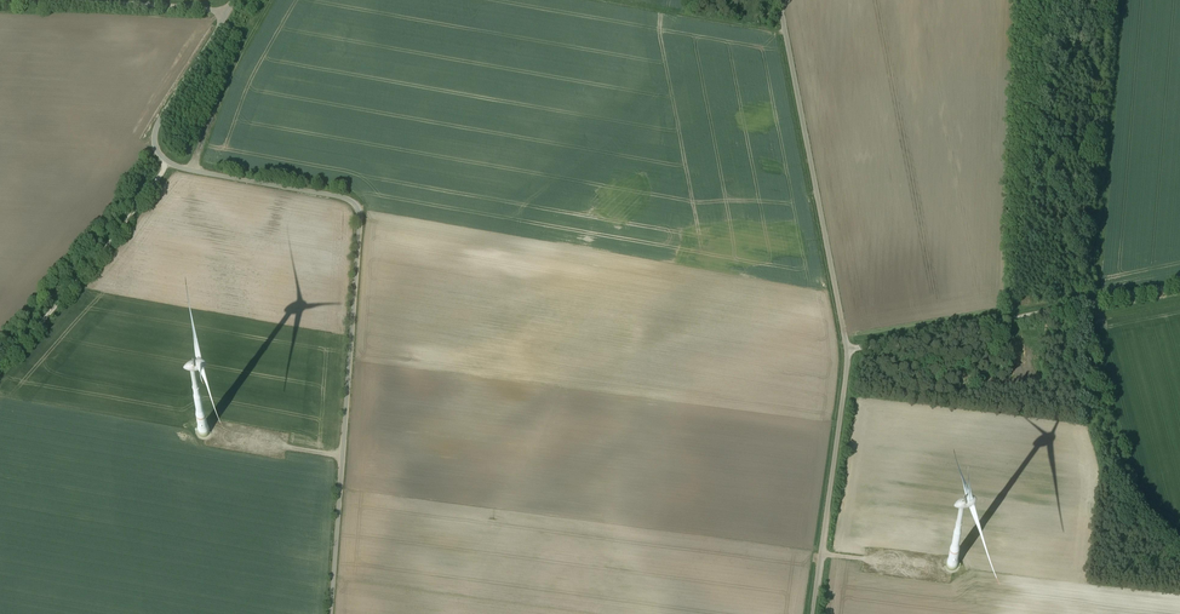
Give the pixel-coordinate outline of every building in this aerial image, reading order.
[(865,563),(863,571),(884,575),(886,568),(865,563)]
